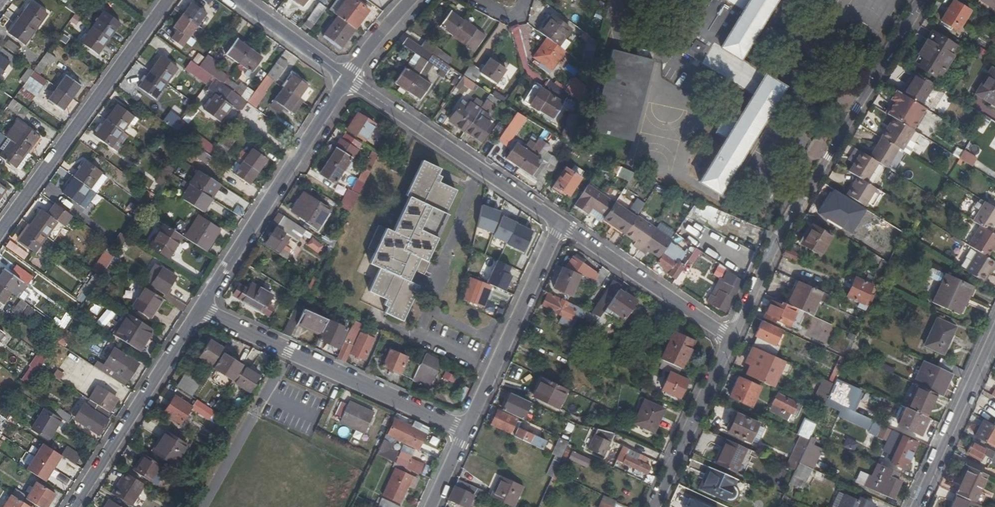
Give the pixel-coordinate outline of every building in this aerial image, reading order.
[(62,4),(75,14),(79,7),(70,0),(65,0),(62,4)] [(191,2),(206,13),(211,6),(203,0),(193,0),(191,2)] [(355,28),(369,10),(355,0),(345,0),(335,14),(338,16),(355,28)] [(701,15),(680,50),(690,57),(752,95),(742,113),(732,107),(727,115),(716,132),(725,138),(697,185),(719,197),(748,154),(756,140),(759,136),(768,121),(787,89),(764,75),(740,60),(776,0),(710,0),(701,15)] [(19,17),(36,29),(48,13),(31,1),(19,17)] [(954,1),(941,21),(958,32),(971,11),(954,1)] [(191,2),(182,15),(197,25),(206,13),(191,2)] [(307,19),(314,24),(326,8),(319,3),(307,19)] [(93,27),(109,39),(121,23),(104,11),(93,27)] [(440,26),(452,35),(463,20),(451,11),(440,26)] [(197,25),(182,15),(174,27),(178,30),(171,38),(182,46),(197,25)] [(342,46),(355,28),(338,16),(324,34),(342,46)] [(551,16),(539,32),(548,38),(558,46),(570,29),(551,16)] [(25,44),(36,29),(19,17),(9,32),(25,44)] [(74,19),(70,25),(77,30),(81,23),(74,19)] [(307,19),(304,24),(311,29),(314,24),(307,19)] [(463,20),(452,35),(475,51),(486,36),(463,20)] [(98,54),(109,39),(93,27),(82,42),(98,54)] [(912,63),(938,79),(958,47),(933,31),(912,63)] [(587,43),(589,36),(584,32),(580,38),(587,43)] [(340,49),(342,46),(324,34),(323,36),(340,49)] [(394,83),(407,91),(418,75),(427,61),(432,54),(420,46),(407,37),(403,35),(398,42),(416,54),(421,57),(411,71),(406,67),(405,67),(394,83)] [(596,43),(597,41),(589,36),(587,43),(593,45),(594,42),(596,43)] [(552,69),(565,50),(558,46),(548,38),(534,57),(552,69)] [(226,54),(239,63),(250,48),(237,39),(226,54)] [(420,46),(432,54),(436,57),(441,51),(425,40),(420,46)] [(8,41),(4,47),(11,53),(16,47),(8,41)] [(591,62),(596,43),(594,42),(593,45),(587,43),(582,60),(591,62)] [(208,50),(197,43),(190,52),(201,60),(208,50)] [(17,59),(0,46),(0,74),(7,63),(11,67),(17,59)] [(250,48),(239,63),(248,70),(245,74),(248,76),(262,57),(250,48)] [(614,135),(635,54),(612,48),(592,130),(614,135)] [(48,50),(41,59),(47,63),(49,60),(53,63),(57,56),(48,50)] [(441,51),(436,57),(449,65),(453,59),(441,51)] [(416,54),(406,67),(411,71),(421,57),(416,54)] [(427,61),(433,65),(440,70),(437,74),(443,78),(450,67),(449,65),(436,57),(432,54),(427,61)] [(653,59),(635,54),(614,135),(632,140),(635,128),(637,121),(641,105),(642,99),(645,86),(651,66),(653,59)] [(162,56),(150,72),(166,83),(178,68),(162,56)] [(288,63),(280,57),(275,63),(267,75),(273,80),(275,81),(284,69),(288,63)] [(202,69),(212,76),(213,77),(223,84),(227,78),(215,69),(218,64),(210,58),(202,69)] [(472,63),(463,75),(473,82),(480,72),(496,83),(506,69),(490,58),(481,70),(472,63)] [(41,59),(33,71),(43,77),(45,73),(42,71),(47,63),(41,59)] [(590,69),(591,62),(582,60),(582,62),(590,69)] [(418,75),(424,79),(433,65),(427,61),(418,75)] [(20,80),(24,83),(29,76),(33,71),(29,67),(20,80)] [(994,104),(994,102),(994,70),(991,68),(976,93),(994,104)] [(261,80),(267,73),(261,69),(255,76),(261,80)] [(284,69),(275,81),(280,85),(289,73),(284,69)] [(33,71),(29,76),(43,86),(47,81),(43,77),(33,71)] [(297,71),(293,76),(301,81),(304,76),(297,71)] [(166,83),(150,72),(139,87),(155,99),(166,83)] [(902,93),(920,105),(933,83),(915,72),(902,93)] [(57,88),(72,98),(81,86),(66,75),(57,88)] [(247,102),(255,107),(266,92),(265,92),(273,80),(267,75),(251,97),(247,102)] [(418,75),(407,91),(420,100),(431,84),(424,79),(418,75)] [(463,75),(455,87),(459,89),(463,84),(471,90),(475,83),(473,82),(463,75)] [(292,76),(284,88),(299,99),(307,86),(301,81),(293,76),(292,76)] [(223,84),(213,77),(206,87),(215,95),(204,110),(220,122),(232,106),(226,103),(234,92),(223,84)] [(234,92),(247,102),(251,97),(243,92),(247,87),(240,82),(238,86),(227,78),(223,84),(234,92)] [(552,118),(569,94),(549,79),(544,87),(542,86),(531,102),(552,118)] [(22,86),(19,90),(31,99),(35,95),(22,86)] [(63,111),(72,98),(57,88),(48,100),(63,111)] [(153,115),(160,106),(135,88),(129,97),(153,115)] [(294,114),(303,102),(299,99),(284,88),(271,106),(275,109),(279,104),(294,114)] [(897,119),(912,129),(925,108),(920,105),(902,93),(897,90),(889,103),(893,105),(888,114),(893,117),(897,119)] [(581,102),(583,94),(578,91),(575,97),(581,102)] [(23,118),(29,110),(13,99),(7,107),(23,118)] [(449,119),(465,130),(477,113),(460,102),(449,119)] [(106,120),(122,132),(133,116),(117,104),(106,120)] [(186,106),(181,119),(190,123),(195,110),(186,106)] [(526,117),(518,112),(499,139),(507,144),(526,117)] [(172,113),(165,123),(173,129),(180,119),(172,113)] [(375,124),(358,113),(347,129),(364,140),(375,124)] [(477,113),(465,130),(481,141),(492,125),(477,113)] [(571,144),(578,115),(570,113),(563,139),(571,144)] [(280,126),(285,120),(277,114),(273,120),(280,126)] [(897,119),(893,117),(886,130),(889,132),(897,119)] [(280,126),(291,133),(296,126),(285,118),(285,120),(280,126)] [(908,139),(914,130),(912,129),(897,119),(889,132),(886,130),(881,137),(882,138),(898,148),(902,150),(908,139)] [(111,146),(122,132),(106,120),(102,125),(100,123),(93,133),(111,146)] [(10,140),(26,152),(38,136),(22,124),(10,140)] [(188,139),(192,142),(208,143),(193,132),(188,139)] [(26,152),(10,140),(0,133),(0,148),(3,150),(0,154),(0,156),(15,167),(26,152)] [(535,143),(519,167),(545,185),(556,168),(547,162),(552,156),(540,148),(544,142),(539,138),(535,143)] [(877,162),(886,168),(898,148),(882,138),(870,157),(877,162)] [(341,139),(327,160),(344,170),(357,149),(341,139)] [(507,158),(519,167),(535,143),(530,139),(524,148),(517,143),(507,158)] [(902,150),(909,154),(915,144),(908,139),(902,150)] [(810,141),(802,153),(816,161),(824,149),(810,141)] [(208,143),(192,142),(209,155),(213,149),(214,147),(208,143)] [(214,147),(213,149),(224,156),(228,150),(218,143),(214,147)] [(861,152),(854,148),(848,157),(855,161),(861,152)] [(243,161),(258,172),(267,159),(252,149),(243,161)] [(964,151),(959,158),(972,166),(977,158),(964,151)] [(371,168),(378,155),(371,152),(364,165),(371,168)] [(866,182),(877,162),(870,157),(861,152),(855,161),(849,171),(857,177),(866,182)] [(561,162),(552,156),(547,162),(556,168),(561,162)] [(335,183),(344,170),(327,160),(319,173),(335,183)] [(85,161),(74,177),(90,189),(102,173),(85,161)] [(250,184),(258,172),(243,161),(234,173),(250,184)] [(627,179),(603,164),(595,176),(619,191),(627,179)] [(172,171),(174,169),(168,165),(156,183),(162,187),(163,184),(172,171)] [(441,171),(422,165),(407,198),(410,199),(393,234),(380,227),(369,251),(375,254),(370,265),(380,270),(369,293),(387,301),(384,307),(386,308),(383,314),(401,322),(418,288),(409,283),(414,272),(420,261),(427,264),(449,217),(445,216),(456,193),(439,184),(441,179),(438,177),(441,171)] [(581,178),(566,167),(552,188),(560,194),(562,190),(570,195),(581,178)] [(593,178),(597,172),(591,167),(587,173),(593,178)] [(364,168),(358,179),(365,184),(371,171),(364,168)] [(190,182),(190,183),(212,196),(220,183),(198,169),(190,182)] [(90,189),(74,177),(63,192),(85,208),(96,193),(90,189)] [(865,206),(875,188),(866,182),(857,177),(846,195),(865,206)] [(351,213),(365,184),(358,179),(353,191),(350,190),(347,197),(350,198),(346,204),(342,202),(339,206),(351,213)] [(190,183),(182,196),(203,210),(212,196),(190,183)] [(588,185),(574,205),(588,215),(592,208),(605,217),(614,203),(588,185)] [(318,204),(304,194),(293,210),(301,216),(300,217),(317,229),(330,209),(320,201),(318,204)] [(629,210),(638,215),(644,202),(635,198),(629,210)] [(994,223),(994,207),(985,201),(973,221),(981,225),(990,231),(994,223)] [(635,217),(615,202),(614,203),(605,217),(603,219),(624,233),(635,217)] [(64,226),(72,216),(55,203),(47,214),(41,209),(29,225),(46,237),(57,221),(64,226)] [(500,213),(481,207),(477,228),(492,233),(500,213)] [(138,223),(145,211),(140,209),(133,219),(138,223)] [(694,214),(682,229),(688,234),(700,219),(694,214)] [(185,236),(206,249),(220,228),(199,215),(185,236)] [(636,215),(635,217),(624,233),(626,234),(636,241),(634,243),(633,245),(639,249),(654,228),(636,215)] [(304,229),(284,216),(266,244),(280,253),(291,237),(296,241),(304,229)] [(516,224),(503,218),(494,237),(507,243),(515,225),(516,224)] [(127,237),(138,223),(133,219),(132,219),(122,233),(126,235),(127,237)] [(181,234),(162,222),(148,243),(167,255),(181,234)] [(811,224),(799,243),(819,254),(830,235),(811,224)] [(35,252),(46,237),(29,225),(18,240),(35,252)] [(533,232),(515,225),(507,243),(507,245),(524,252),(533,232)] [(990,231),(981,225),(969,245),(978,250),(986,256),(991,249),(994,244),(994,245),(994,235),(990,231)] [(671,239),(654,228),(639,249),(645,254),(648,249),(659,257),(671,239)] [(682,229),(679,228),(676,233),(692,244),(695,239),(688,234),(682,229)] [(899,237),(887,231),(879,247),(891,253),(899,237)] [(123,244),(127,237),(126,235),(117,248),(119,250),(123,244)] [(334,248),(337,242),(326,235),(322,241),(334,248)] [(318,254),(324,245),(312,237),(306,246),(318,254)] [(10,241),(6,247),(24,260),(28,254),(10,241)] [(119,250),(110,263),(114,266),(127,246),(123,244),(119,250)] [(798,253),(786,248),(782,255),(795,261),(798,253)] [(103,250),(92,270),(101,275),(112,256),(103,250)] [(668,274),(675,279),(684,266),(678,262),(680,259),(667,250),(658,263),(670,272),(668,274)] [(983,281),(994,261),(986,256),(978,250),(966,270),(983,281)] [(601,284),(610,271),(603,266),(598,274),(590,269),(573,257),(565,268),(579,274),(601,284)] [(511,266),(497,259),(486,282),(504,291),(512,276),(507,274),(511,266)] [(420,261),(414,272),(425,277),(430,266),(427,264),(420,261)] [(881,261),(871,284),(878,287),(879,285),(888,264),(881,261)] [(186,264),(181,271),(192,278),(196,271),(186,264)] [(711,271),(721,277),(708,300),(725,310),(742,280),(715,265),(711,271)] [(162,278),(167,269),(162,266),(157,275),(162,278)] [(565,268),(563,266),(554,287),(569,294),(573,285),(579,274),(565,268)] [(941,281),(941,280),(944,273),(933,267),(931,268),(930,269),(928,274),(928,275),(929,277),(938,281),(938,280),(941,281)] [(154,285),(165,292),(176,275),(167,269),(162,278),(157,275),(155,274),(154,274),(152,273),(148,280),(153,284),(154,285)] [(0,278),(0,284),(11,292),(16,287),(22,291),(27,285),(6,270),(0,278)] [(92,290),(101,277),(95,273),(77,300),(83,304),(92,290)] [(946,282),(949,275),(944,273),(941,280),(946,282)] [(975,286),(949,275),(946,282),(941,280),(941,281),(938,280),(938,281),(929,300),(959,314),(964,303),(962,302),(965,295),(970,297),(975,286)] [(312,288),(314,289),(319,280),(314,276),(310,281),(313,286),(312,288)] [(479,278),(474,276),(465,298),(478,303),(483,291),(486,284),(478,281),(479,278)] [(878,287),(871,284),(855,278),(852,285),(850,289),(847,297),(869,307),(878,287)] [(613,297),(619,290),(621,286),(614,281),(606,292),(613,297)] [(625,292),(630,285),(624,281),(621,286),(619,290),(624,293),(625,292)] [(821,292),(798,281),(787,304),(794,307),(810,314),(821,292)] [(11,292),(0,284),(0,308),(11,292)] [(259,292),(260,289),(252,284),(248,291),(239,286),(233,295),(263,313),(271,299),(259,292)] [(162,296),(145,286),(132,306),(150,317),(163,297),(162,296)] [(173,289),(169,295),(178,300),(182,294),(173,289)] [(636,300),(625,292),(624,293),(619,290),(613,297),(600,316),(595,324),(592,327),(601,333),(612,318),(619,323),(636,300)] [(478,303),(483,306),(489,293),(483,291),(478,303)] [(163,297),(183,310),(186,305),(178,300),(169,295),(165,292),(162,296),(163,297)] [(574,313),(583,318),(587,310),(561,298),(561,299),(548,294),(543,305),(556,311),(555,311),(563,315),(560,321),(568,325),(574,313)] [(19,316),(21,313),(27,304),(21,299),(13,311),(19,316)] [(787,304),(783,302),(781,306),(771,301),(764,317),(774,322),(779,311),(789,316),(794,307),(787,304)] [(28,318),(34,309),(27,304),(21,313),(28,318)] [(283,334),(291,338),(297,325),(302,314),(295,309),(283,334)] [(347,329),(304,310),(302,314),(297,325),(320,336),(319,340),(338,349),(347,329)] [(583,318),(595,324),(600,316),(587,310),(583,318)] [(67,327),(73,318),(67,313),(61,322),(67,327)] [(123,327),(122,327),(117,335),(137,347),(144,335),(147,336),(152,328),(131,314),(123,327)] [(131,314),(130,314),(122,327),(123,327),(131,314)] [(936,319),(924,345),(943,354),(955,327),(936,319)] [(344,362),(362,324),(354,320),(337,359),(344,362)] [(775,345),(782,330),(762,321),(755,336),(756,337),(752,347),(774,357),(779,347),(775,345)] [(666,341),(659,358),(681,368),(694,340),(671,330),(672,327),(668,326),(662,340),(666,341)] [(65,331),(57,341),(62,345),(71,332),(66,329),(65,331)] [(379,342),(383,333),(376,330),(374,334),(376,336),(374,340),(379,342)] [(365,360),(374,340),(360,333),(351,354),(358,357),(360,358),(365,360)] [(139,348),(147,336),(144,335),(137,347),(139,348)] [(198,357),(212,366),(223,348),(209,339),(198,357)] [(97,359),(93,364),(111,375),(124,384),(139,362),(113,347),(103,363),(97,359)] [(750,365),(746,375),(772,386),(783,361),(774,357),(752,347),(745,363),(750,365)] [(413,379),(419,365),(406,359),(407,358),(390,350),(389,353),(384,351),(380,360),(384,362),(383,366),(389,369),(388,372),(392,374),(394,371),(400,373),(413,379)] [(40,367),(46,358),(39,352),(31,363),(39,369),(40,367)] [(232,380),(242,366),(224,354),(214,369),(232,380)] [(428,384),(441,360),(438,359),(436,361),(426,356),(417,372),(423,375),(420,380),(428,384)] [(950,373),(953,366),(953,365),(940,359),(937,367),(950,373)] [(936,394),(941,396),(952,373),(950,373),(937,367),(926,362),(915,384),(917,385),(936,394)] [(829,382),(834,384),(836,380),(837,378),(841,367),(836,365),(829,382)] [(232,381),(253,395),(262,380),(242,366),(232,380),(232,381)] [(952,373),(960,377),(963,371),(953,366),(950,373),(952,373)] [(56,369),(52,375),(59,379),(63,374),(56,369)] [(445,371),(441,378),(452,384),(456,378),(445,371)] [(687,379),(670,371),(662,389),(679,397),(687,379)] [(187,373),(178,386),(192,396),(201,382),(187,373)] [(402,380),(411,384),(413,379),(400,373),(402,380)] [(570,390),(543,377),(534,396),(560,409),(570,390)] [(738,378),(729,397),(751,407),(760,388),(738,378)] [(802,400),(822,409),(827,399),(834,384),(829,382),(824,380),(816,397),(806,392),(802,400)] [(848,409),(850,410),(854,402),(842,397),(848,385),(836,380),(834,384),(827,399),(841,406),(848,409)] [(98,385),(89,399),(108,411),(117,398),(98,385)] [(907,408),(925,417),(936,394),(917,385),(907,408)] [(512,414),(522,419),(529,405),(534,407),(535,404),(524,399),(521,407),(517,405),(521,397),(511,393),(503,410),(512,414)] [(797,404),(779,393),(769,410),(788,420),(791,414),(795,416),(803,403),(798,401),(797,404)] [(181,424),(192,407),(175,396),(164,413),(181,424)] [(86,404),(81,412),(103,426),(112,413),(108,411),(89,399),(86,404)] [(209,418),(214,410),(213,410),(197,399),(192,407),(209,418)] [(220,400),(215,408),(219,410),(224,403),(220,400)] [(664,409),(644,400),(634,422),(653,431),(664,409)] [(335,417),(342,420),(341,423),(366,434),(375,414),(351,402),(349,405),(342,402),(335,417)] [(9,413),(0,406),(0,414),(5,419),(8,415),(9,413)] [(838,414),(845,417),(848,409),(841,406),(838,414)] [(920,435),(928,418),(925,417),(907,408),(905,407),(897,424),(920,435)] [(52,412),(61,418),(68,422),(71,418),(55,408),(52,412)] [(512,416),(512,414),(503,410),(498,408),(497,410),(512,416)] [(845,417),(869,428),(873,421),(850,410),(848,409),(845,417)] [(52,412),(48,410),(35,430),(48,438),(61,418),(52,412)] [(512,416),(497,410),(491,424),(510,433),(513,426),(514,423),(516,419),(512,416)] [(103,426),(81,412),(77,418),(85,423),(84,425),(98,434),(103,426)] [(732,412),(726,423),(730,425),(727,432),(749,442),(757,424),(732,412)] [(8,415),(5,419),(13,424),(16,420),(8,415)] [(422,425),(414,421),(412,427),(395,419),(388,435),(395,439),(412,447),(415,442),(421,445),(428,431),(421,427),(422,425)] [(569,440),(577,423),(571,420),(563,437),(569,440)] [(994,444),(994,427),(994,426),(983,420),(974,436),(994,447),(994,444)] [(875,436),(880,424),(873,421),(869,428),(868,432),(875,436)] [(885,442),(891,431),(881,426),(876,438),(885,442)] [(602,455),(613,432),(595,427),(585,448),(602,455)] [(514,436),(542,449),(546,441),(521,430),(517,428),(514,436)] [(809,438),(811,433),(812,432),(804,428),(801,435),(809,438)] [(187,446),(166,432),(153,452),(174,466),(187,446)] [(895,451),(901,437),(892,433),(885,447),(895,451)] [(795,470),(798,463),(808,440),(801,436),(787,467),(795,470)] [(902,436),(901,437),(895,451),(893,455),(890,454),(887,462),(905,470),(917,443),(902,436)] [(561,457),(567,445),(568,442),(560,438),(552,453),(556,455),(561,457)] [(387,442),(383,440),(376,454),(395,463),(398,456),(383,449),(387,442)] [(716,463),(735,472),(746,448),(727,440),(716,463)] [(994,452),(973,441),(970,446),(970,445),(966,454),(980,461),(982,457),(990,460),(994,452)] [(415,442),(412,447),(419,450),(421,445),(415,442)] [(61,454),(44,444),(27,470),(45,482),(62,455),(61,454)] [(66,447),(61,454),(62,455),(74,463),(79,455),(66,447)] [(629,448),(626,455),(622,462),(635,468),(634,471),(638,473),(640,470),(646,474),(649,466),(644,463),(647,457),(629,448)] [(570,451),(567,460),(587,467),(590,458),(570,451)] [(542,485),(548,487),(554,473),(561,457),(556,455),(542,485)] [(150,482),(161,465),(146,456),(135,473),(150,482)] [(406,459),(402,466),(421,475),(424,468),(406,459)] [(806,483),(812,470),(798,463),(795,470),(792,477),(806,483)] [(862,485),(870,468),(863,465),(856,482),(862,485)] [(408,485),(413,476),(396,468),(383,496),(399,503),(408,485)] [(734,479),(709,468),(705,476),(707,477),(702,489),(726,499),(730,499),(732,498),(733,498),(734,497),(735,495),(735,493),(735,491),(734,489),(733,487),(731,485),(734,479)] [(650,484),(654,475),(646,474),(640,470),(638,473),(637,478),(650,484)] [(966,473),(956,495),(979,505),(980,506),(985,496),(978,493),(986,475),(976,470),(973,476),(966,473)] [(132,506),(146,485),(126,472),(113,493),(132,506)] [(882,473),(874,491),(891,499),(900,481),(882,473)] [(513,506),(523,486),(500,475),(490,497),(511,506),(513,506)] [(418,479),(413,476),(408,485),(413,487),(418,479)] [(803,490),(806,483),(792,477),(789,484),(803,490)] [(449,499),(466,506),(468,506),(473,494),(479,497),(481,492),(482,490),(458,480),(449,499)] [(55,493),(36,482),(25,498),(40,506),(46,506),(55,493)] [(845,496),(838,493),(832,506),(839,506),(845,496)] [(11,495),(4,506),(30,506),(11,495)] [(956,495),(951,506),(978,506),(979,505),(956,495)] [(614,506),(616,501),(604,496),(601,501),(614,506)] [(874,505),(858,498),(857,501),(845,496),(839,506),(873,506),(874,505)]
